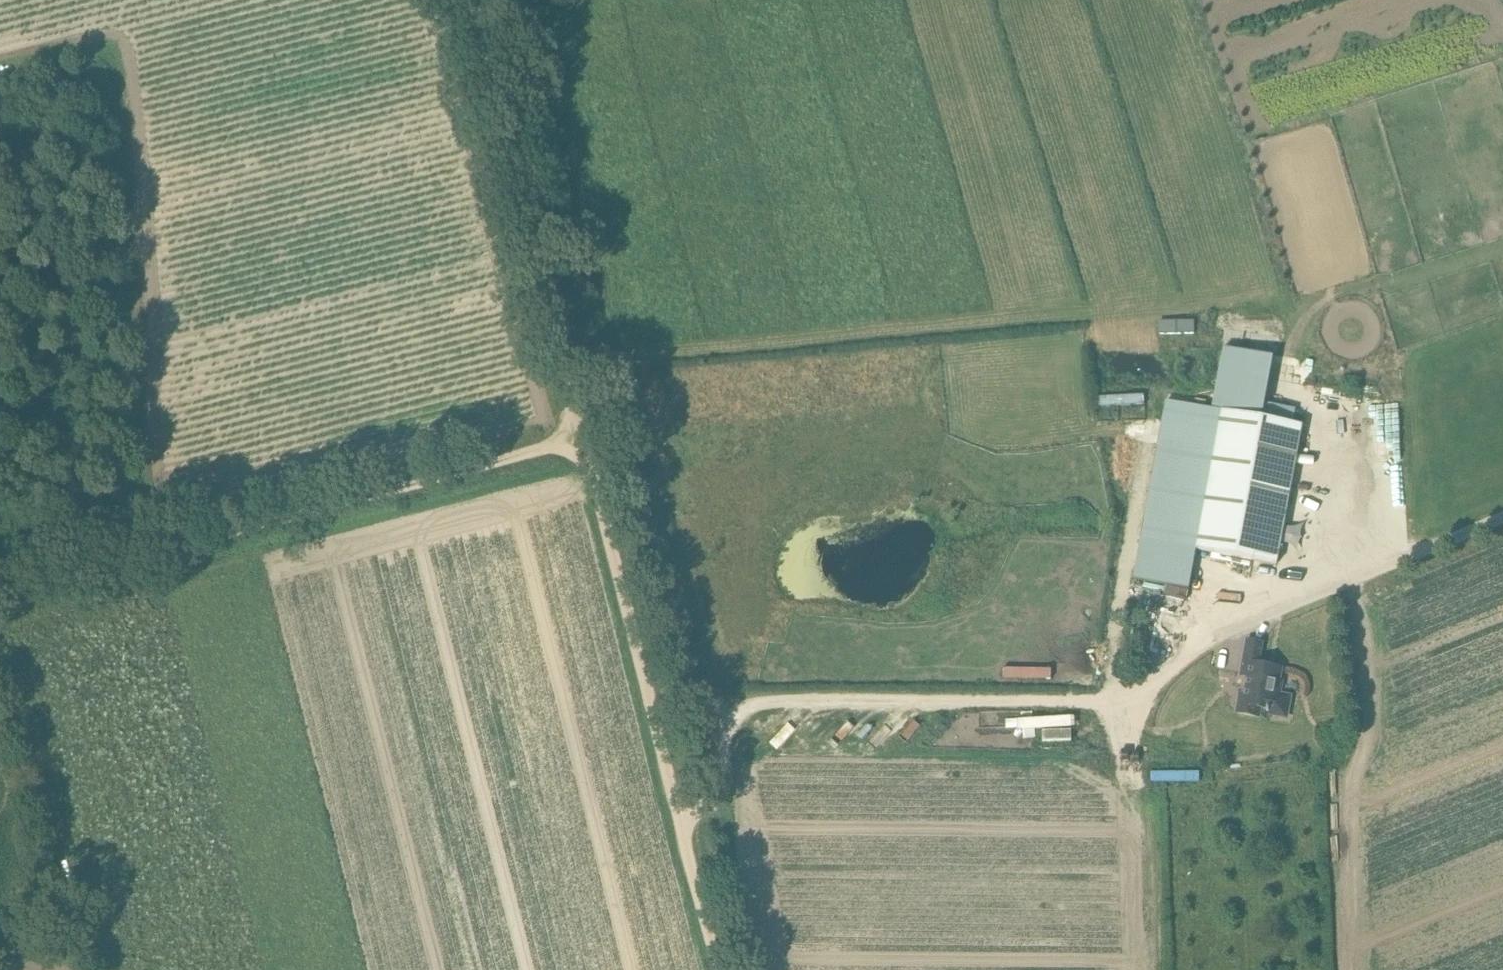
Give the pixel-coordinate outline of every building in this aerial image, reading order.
[(1237,413),(1292,423),(1294,412),(1239,402),(1237,413)] [(1237,413),(1222,410),(1197,549),(1277,564),(1302,425),(1292,423),(1237,413)] [(1262,643),(1247,640),(1241,675),(1249,676),(1245,696),(1240,695),(1237,712),(1259,716),(1261,708),(1270,710),(1269,716),(1289,719),(1293,694),(1280,692),(1282,681),(1280,680),(1282,668),(1258,664),(1262,643)] [(1205,756),(1205,767),(1217,767),(1217,755),(1205,756)]
